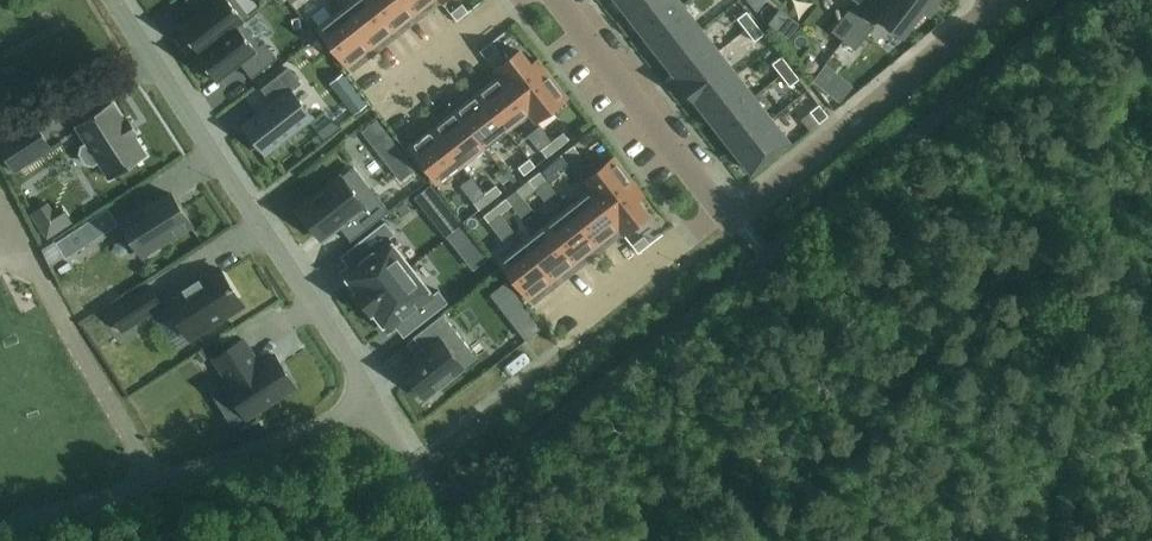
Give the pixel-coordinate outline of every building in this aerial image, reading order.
[(199,52),(200,53),(241,21),(241,22),(244,20),(245,22),(246,21),(244,20),(249,16),(236,0),(201,0),(207,7),(181,27),(180,26),(179,26),(199,52)] [(370,0),(354,0),(342,10),(371,48),(394,30),(370,0)] [(394,30),(416,13),(406,0),(370,0),(394,30)] [(416,13),(432,0),(406,0),(416,13)] [(628,13),(644,0),(618,0),(628,13)] [(628,13),(645,36),(683,6),(679,0),(644,0),(628,13)] [(756,10),(764,0),(748,0),(756,10)] [(880,17),(903,35),(923,10),(930,14),(939,2),(941,0),(893,0),(880,17)] [(462,3),(451,12),(457,20),(468,11),(462,3)] [(683,6),(645,36),(663,58),(701,28),(683,6)] [(844,40),(862,16),(850,7),(832,31),(844,40)] [(780,8),(768,23),(788,39),(800,24),(780,8)] [(371,48),(342,10),(318,28),(348,66),(371,48)] [(755,22),(747,11),(737,18),(746,29),(755,22)] [(874,26),(862,16),(844,40),(855,49),(874,26)] [(218,82),(219,81),(218,80),(240,63),(252,78),(277,58),(265,41),(259,45),(241,22),(241,21),(200,53),(199,52),(198,54),(197,52),(196,53),(218,82)] [(755,22),(746,29),(755,41),(764,33),(755,22)] [(718,51),(701,28),(663,58),(680,80),(679,81),(718,51)] [(498,49),(492,41),(480,50),(486,58),(498,49)] [(516,95),(547,71),(537,59),(531,65),(519,50),(495,69),(499,75),(500,74),(516,95)] [(718,51),(679,81),(693,99),(697,104),(736,73),(718,51)] [(790,67),(782,56),(772,63),(781,74),(790,67)] [(243,125),(265,153),(312,116),(291,90),(300,82),(289,67),(262,88),(273,102),(243,125)] [(799,78),(790,67),(781,74),(790,86),(799,78)] [(547,71),(516,95),(530,112),(529,112),(536,122),(567,97),(547,71)] [(753,96),(736,73),(697,104),(697,105),(699,104),(715,125),(753,96)] [(500,74),(499,75),(478,91),(507,129),(529,112),(530,112),(516,95),(500,74)] [(343,97),(355,112),(366,104),(354,89),(343,97)] [(478,91),(455,109),(485,147),(507,129),(478,91)] [(753,96),(715,125),(733,148),(771,118),(753,96)] [(124,121),(112,101),(76,125),(87,143),(82,146),(80,153),(86,162),(93,164),(99,160),(110,178),(146,155),(133,135),(138,132),(129,118),(124,121)] [(828,115),(819,104),(810,111),(819,123),(828,115)] [(455,109),(433,127),(462,165),(485,147),(455,109)] [(789,142),(771,118),(733,148),(751,171),(789,142)] [(402,179),(416,169),(377,119),(364,129),(402,179)] [(334,120),(318,131),(324,139),(340,128),(334,120)] [(51,147),(34,121),(0,142),(0,148),(14,170),(51,147)] [(462,165),(433,127),(409,145),(439,183),(462,165)] [(558,148),(569,139),(563,132),(552,140),(558,148)] [(558,148),(552,140),(541,149),(546,157),(558,148)] [(573,145),(562,154),(568,161),(579,152),(573,145)] [(568,161),(562,154),(551,162),(557,170),(568,161)] [(604,207),(634,183),(614,157),(583,182),(590,190),(591,190),(604,207)] [(518,167),(524,174),(535,165),(529,158),(518,167)] [(298,209),(322,239),(339,225),(351,241),(390,211),(377,194),(376,195),(354,167),(342,177),(341,175),(298,209)] [(540,171),(528,180),(534,187),(545,179),(540,171)] [(634,183),(604,207),(620,228),(619,228),(624,234),(648,215),(637,200),(643,195),(634,183)] [(501,192),(496,184),(484,193),(490,201),(501,192)] [(590,190),(568,207),(598,245),(619,228),(620,228),(604,207),(591,190),(590,190)] [(171,192),(146,209),(143,204),(120,219),(143,255),(148,253),(150,255),(161,248),(159,245),(191,225),(171,192)] [(479,209),(490,201),(484,193),(473,202),(479,209)] [(501,214),(512,205),(506,198),(495,206),(501,214)] [(63,208),(48,214),(43,204),(35,208),(47,236),(71,226),(63,208)] [(446,204),(433,215),(449,236),(463,225),(446,204)] [(501,214),(495,206),(483,215),(489,223),(501,214)] [(568,207),(546,225),(575,263),(598,245),(568,207)] [(93,216),(105,246),(127,238),(121,221),(117,223),(112,209),(93,216)] [(87,221),(56,242),(66,257),(97,237),(87,221)] [(393,235),(383,222),(359,241),(368,253),(341,274),(356,292),(354,294),(362,304),(408,268),(386,240),(393,235)] [(575,263),(546,225),(523,242),(553,280),(575,263)] [(644,236),(632,245),(638,253),(650,244),(644,236)] [(553,280),(523,242),(500,261),(529,299),(553,280)] [(488,258),(480,248),(467,258),(475,268),(488,258)] [(191,338),(224,317),(243,305),(239,299),(219,267),(201,279),(199,277),(198,278),(199,280),(185,289),(184,287),(182,288),(184,290),(167,301),(191,338)] [(430,296),(408,268),(362,304),(370,315),(372,313),(386,332),(413,310),(422,322),(446,303),(436,291),(430,296)] [(122,330),(162,304),(150,285),(110,310),(122,330)] [(542,327),(524,305),(509,316),(527,339),(542,327)] [(424,350),(402,368),(425,397),(477,357),(443,313),(413,336),(424,350)] [(243,339),(214,358),(230,383),(226,385),(247,417),(295,386),(274,354),(260,364),(243,339)] [(110,365),(130,356),(125,345),(105,353),(110,365)]
